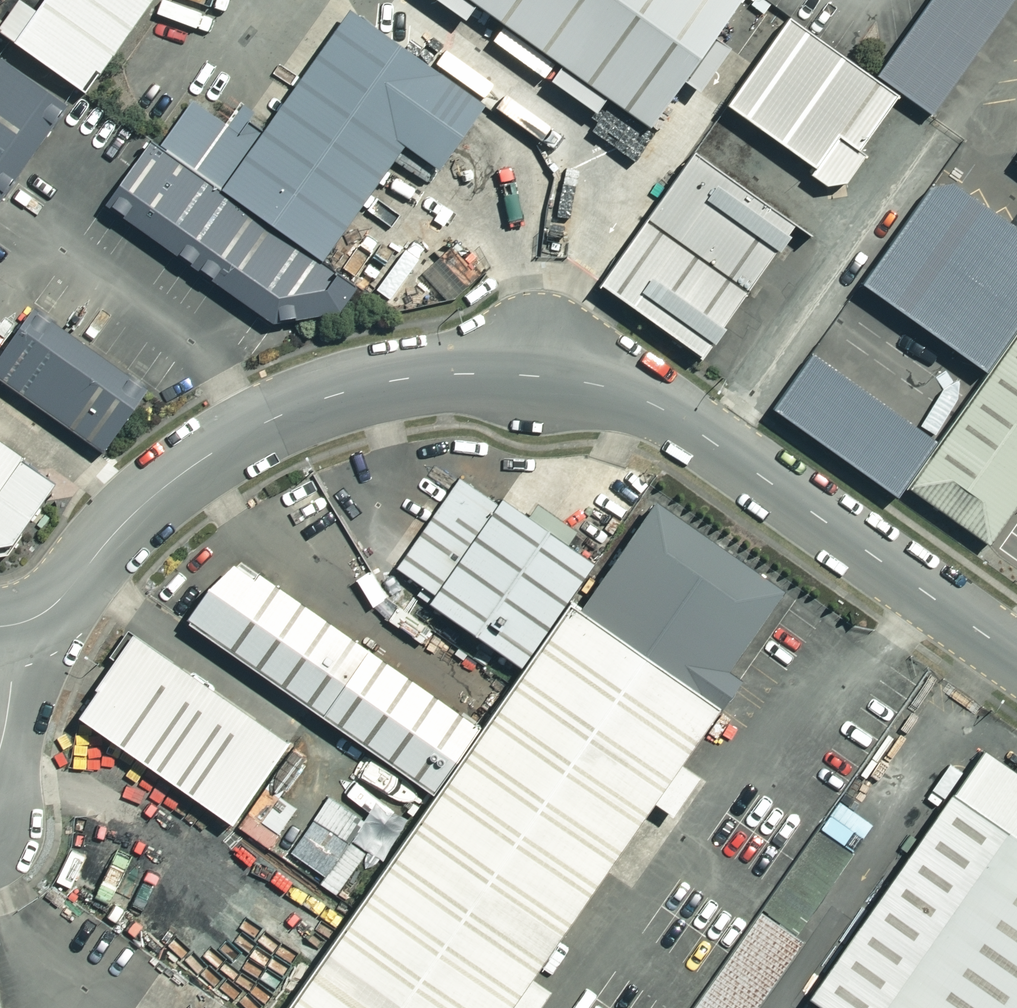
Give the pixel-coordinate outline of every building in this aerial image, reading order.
[(29,12),(14,0),(0,19),(0,37),(8,43),(79,94),(147,0),(38,0),(29,12)] [(460,21),(470,6),(556,68),(546,82),(591,114),(602,100),(644,129),(736,0),(430,0),(460,21)] [(873,77),(928,116),(1010,0),(928,0),(873,77)] [(480,106),(343,11),(258,132),(244,123),(251,112),(239,104),(223,126),(187,101),(155,147),(318,261),(399,147),(433,172),(480,106)] [(854,151),(893,97),(784,20),(723,107),(811,169),(806,176),(822,188),(842,184),(862,156),(854,151)] [(0,53),(0,197),(69,99),(0,53)] [(155,147),(146,142),(99,205),(268,324),(335,313),(353,285),(318,261),(155,147)] [(697,358),(791,226),(690,155),(596,287),(697,358)] [(858,287),(983,375),(1016,328),(1016,231),(952,185),(929,187),(858,287)] [(32,311),(0,358),(0,373),(101,441),(140,384),(32,311)] [(983,375),(936,443),(903,490),(985,547),(1016,502),(1016,328),(983,375)] [(936,443),(811,357),(771,412),(896,500),(903,490),(936,443)] [(0,435),(0,541),(13,538),(55,478),(21,454),(23,452),(0,435)] [(396,565),(435,591),(498,502),(458,475),(396,565)] [(431,598),(524,663),(571,594),(598,558),(504,493),(498,502),(435,591),(431,598)] [(792,589),(656,497),(584,602),(571,594),(524,663),(286,1007),(504,1007),(792,589)] [(175,615),(429,787),(472,724),(218,553),(175,615)] [(231,822),(289,737),(132,631),(74,716),(231,822)] [(973,747),(800,996),(817,1007),(1016,1007),(1016,778),(973,747)] [(371,826),(332,800),(293,859),(333,885),(371,826)] [(858,838),(826,815),(761,907),(794,930),(858,838)] [(755,913),(689,1007),(749,1007),(795,941),(755,913)]
